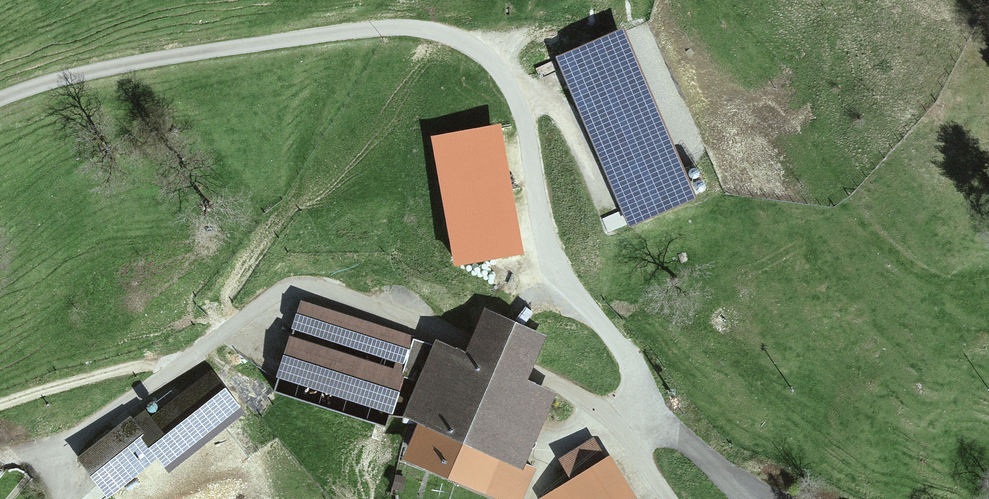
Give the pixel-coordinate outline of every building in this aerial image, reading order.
[(557,55),(629,228),(696,200),(624,27),(557,55)] [(454,267),(524,255),(501,124),(431,136),(454,267)] [(414,336),(301,300),(273,392),(385,427),(414,336)] [(404,415),(421,422),(404,460),(495,498),(525,498),(538,469),(526,464),(557,393),(529,381),(549,336),(484,308),(464,353),(436,341),(404,415)] [(168,472),(244,413),(211,371),(152,418),(146,410),(133,420),(131,417),(77,459),(109,498),(110,498),(159,461),(168,472)] [(610,456),(606,458),(593,438),(559,459),(571,479),(540,498),(541,498),(636,498),(610,456)]
